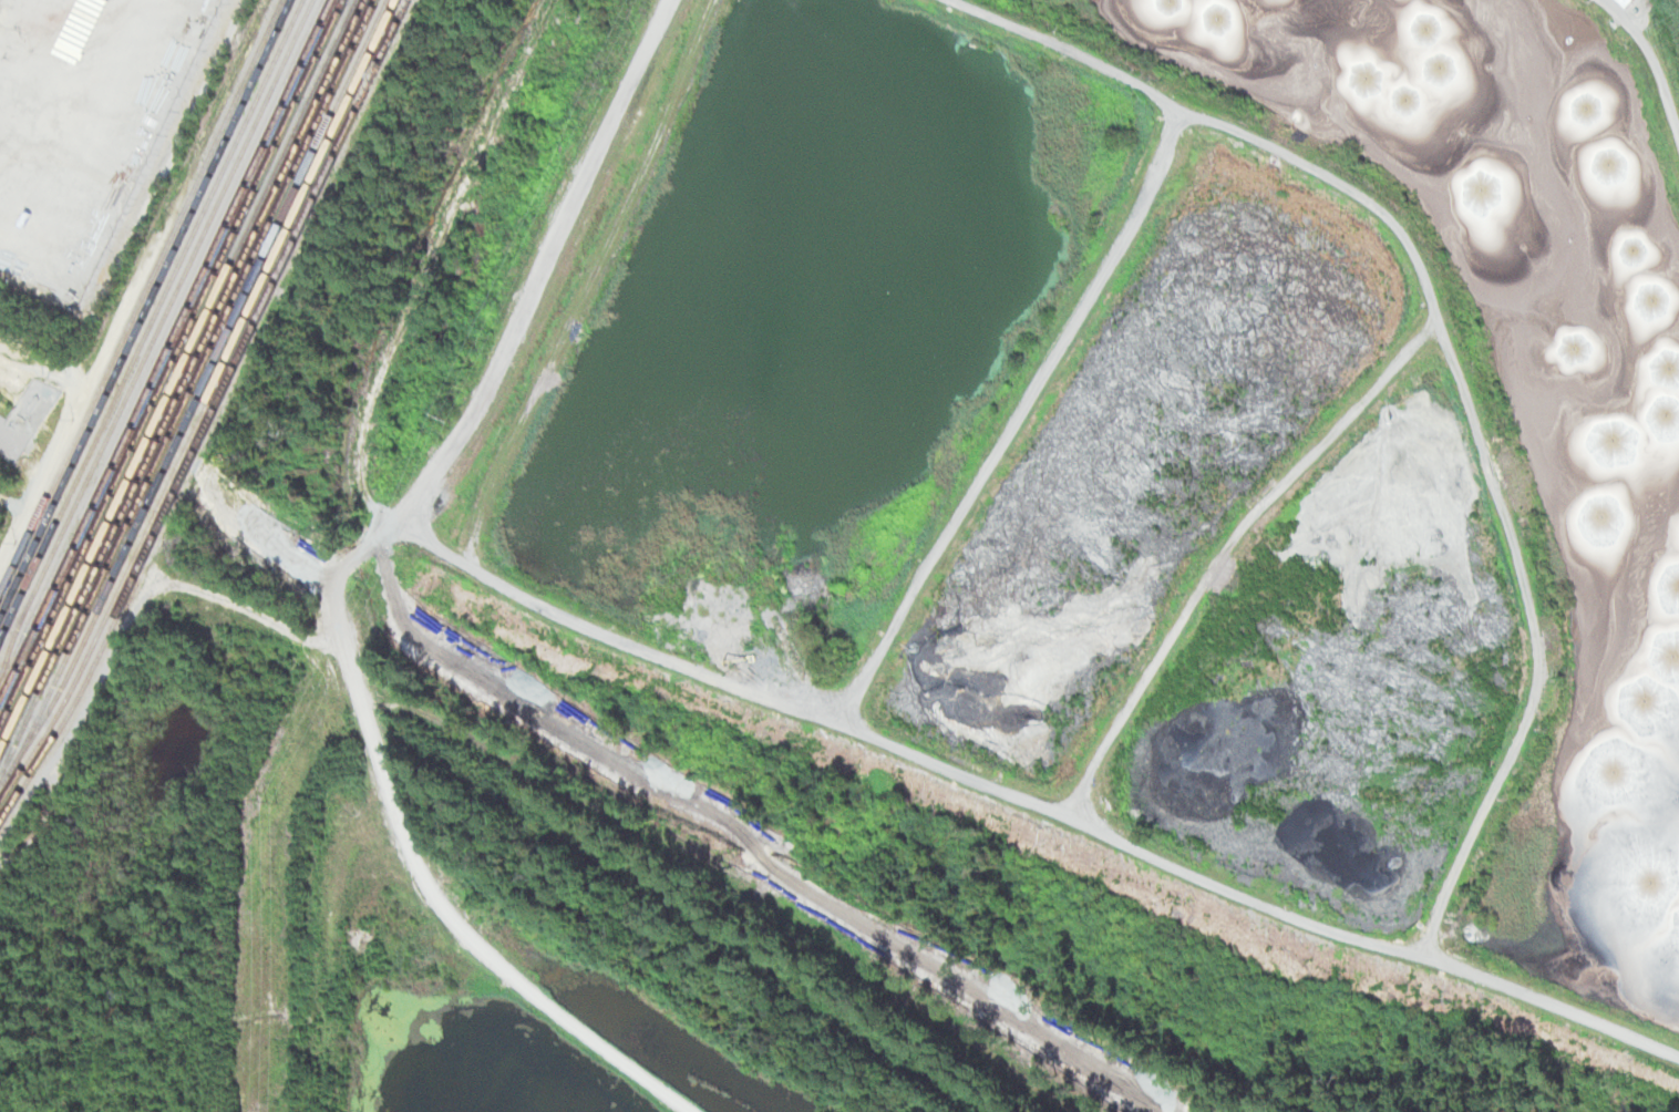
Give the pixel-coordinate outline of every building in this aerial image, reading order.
[(23,198),(32,175),(15,168),(5,190),(23,198)]
